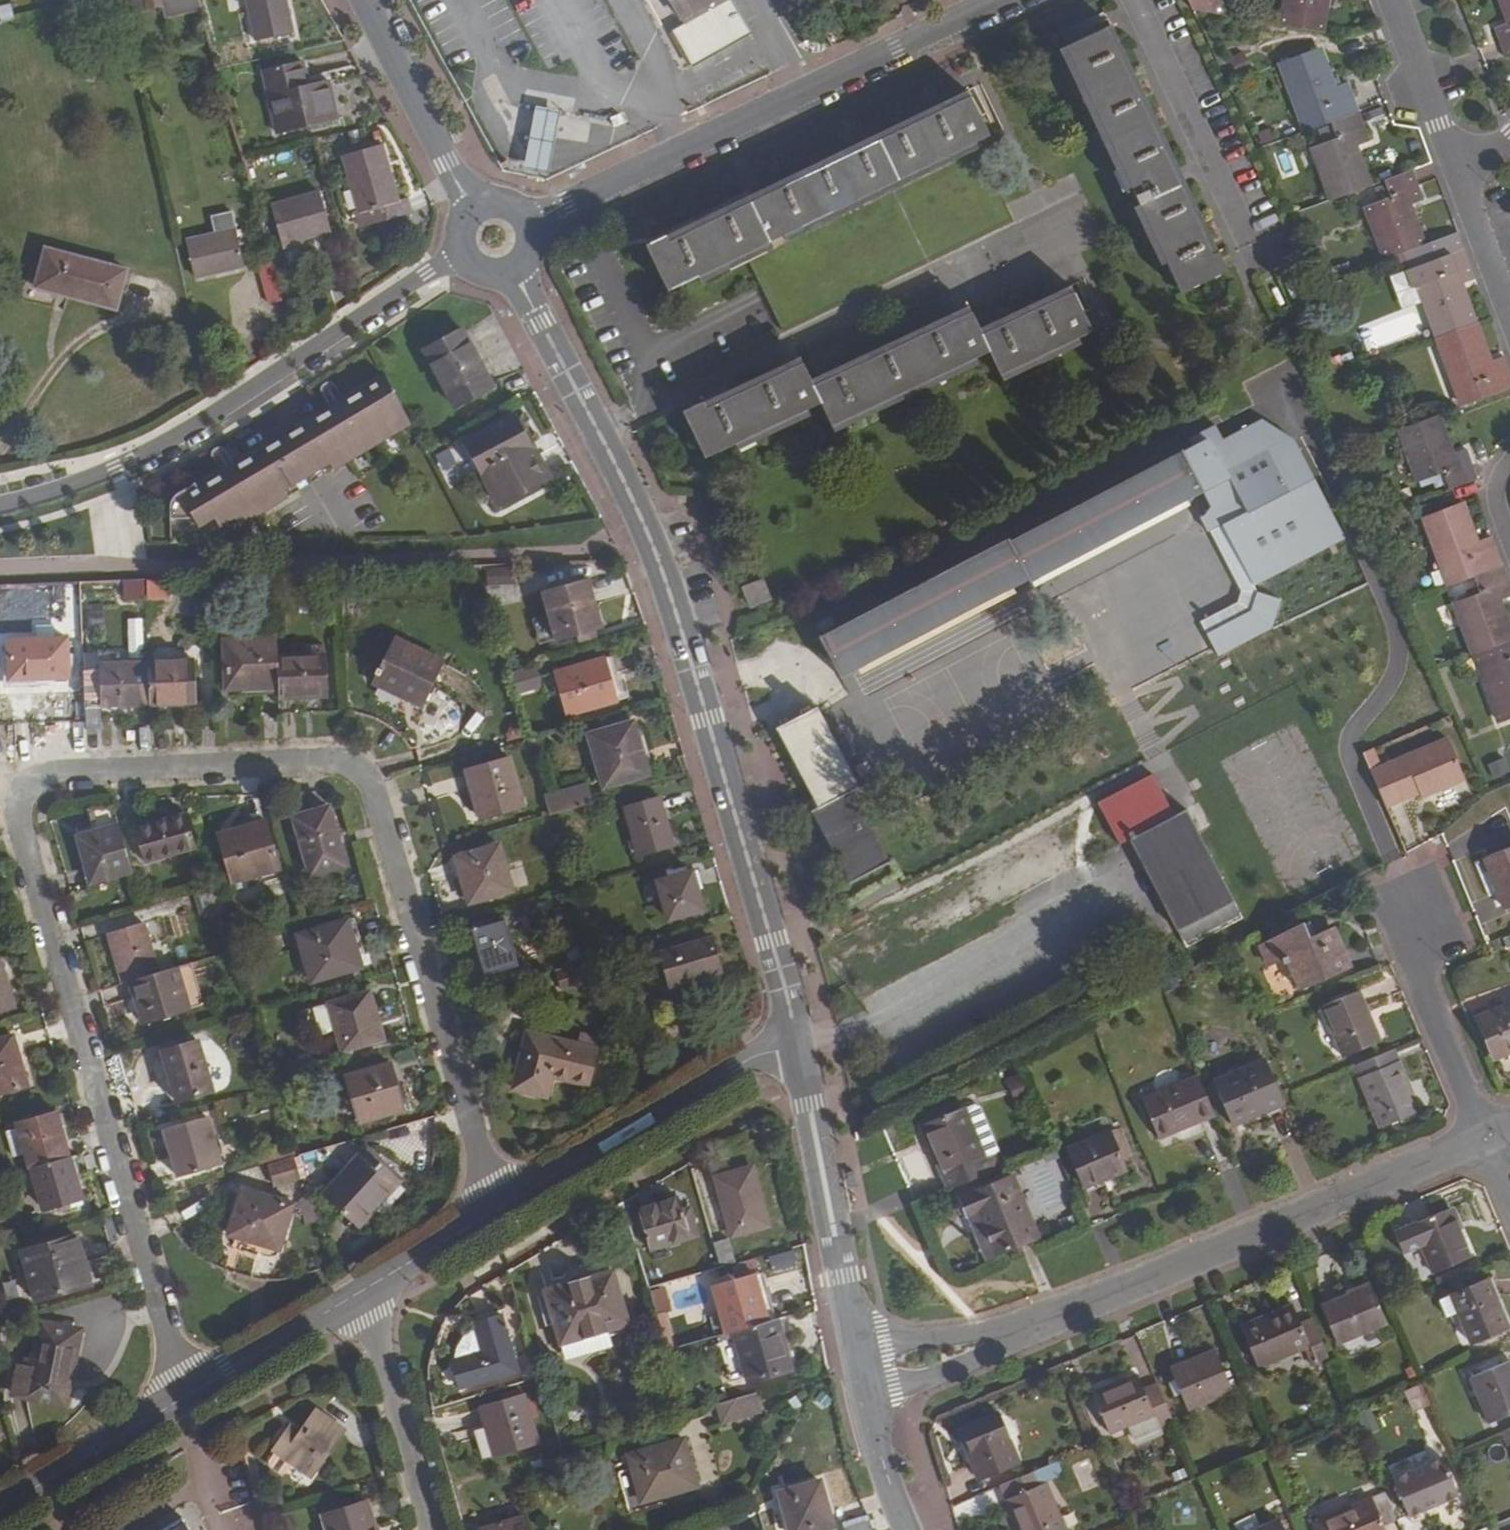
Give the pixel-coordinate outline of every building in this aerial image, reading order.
[(147,10),(162,7),(164,15),(200,7),(199,0),(145,0),(147,10)] [(293,33),(286,0),(246,0),(254,41),(293,33)] [(731,0),(670,0),(683,25),(672,31),(691,65),(749,33),(731,0)] [(1191,7),(1193,11),(1231,17),(1223,0),(1188,0),(1191,7)] [(1282,26),(1321,33),(1327,0),(1287,0),(1282,26)] [(1495,27),(1506,57),(1509,56),(1509,22),(1495,27)] [(1163,265),(1177,293),(1223,272),(1109,25),(1057,49),(1124,195),(1131,192),(1137,206),(1131,209),(1158,268),(1163,265)] [(1318,49),(1281,63),(1305,131),(1332,121),(1358,112),(1348,83),(1333,88),(1318,49)] [(299,62),(262,70),(277,134),(338,120),(328,80),(305,86),(299,62)] [(984,138),(964,92),(642,242),(663,290),(740,254),(776,331),(1007,224),(971,144),(984,138)] [(1362,107),(1364,121),(1387,117),(1385,104),(1362,107)] [(559,112),(535,107),(523,171),(547,175),(559,112)] [(1338,138),(1313,147),(1332,201),(1369,186),(1355,147),(1370,141),(1358,112),(1332,121),(1338,138)] [(398,201),(382,144),(341,156),(357,212),(361,228),(371,225),(406,215),(412,213),(407,197),(398,201)] [(1409,205),(1424,201),(1413,170),(1384,181),(1391,198),(1366,207),(1386,259),(1423,244),(1409,205)] [(319,191),(270,205),(282,245),(330,231),(319,191)] [(186,240),(194,278),(244,268),(232,214),(212,218),(215,234),(186,240)] [(407,221),(406,215),(371,225),(361,228),(364,238),(390,230),(389,226),(407,221)] [(1475,324),(1460,285),(1475,279),(1465,249),(1459,232),(1423,244),(1403,253),(1410,269),(1409,270),(1415,288),(1419,286),(1438,337),(1442,336),(1475,324)] [(126,270),(45,249),(35,287),(116,309),(126,270)] [(272,262),(257,266),(267,304),(283,301),(272,262)] [(1438,337),(1419,286),(1415,288),(1434,338),(1438,337)] [(816,402),(830,433),(969,371),(965,363),(980,356),(994,386),(1073,352),(1069,345),(1083,338),(1064,292),(970,333),(961,311),(806,378),(796,355),(678,409),(699,456),(727,443),(728,450),(806,415),(802,408),(816,402)] [(1488,363),(1475,324),(1438,337),(1462,405),(1509,388),(1509,371),(1504,356),(1488,363)] [(493,386),(462,329),(438,342),(426,348),(423,350),(453,407),(493,386)] [(438,342),(433,333),(421,339),(426,348),(438,342)] [(410,425),(385,377),(307,423),(197,488),(194,483),(176,494),(172,498),(169,503),(169,519),(234,518),(240,526),(335,470),(410,425)] [(532,445),(531,445),(514,414),(463,442),(498,506),(550,478),(532,445)] [(1466,450),(1450,456),(1436,415),(1398,429),(1417,483),(1443,474),(1449,490),(1469,483),(1477,480),(1466,450)] [(816,635),(836,674),(1024,577),(1025,581),(1200,492),(1257,462),(1238,423),(1180,452),(1007,542),(1004,537),(816,635)] [(1473,577),(1500,567),(1490,538),(1475,543),(1460,504),(1423,517),(1448,586),(1473,577)] [(1496,602),(1509,597),(1509,593),(1500,567),(1473,577),(1479,594),(1454,603),(1473,654),(1509,641),(1509,639),(1496,602)] [(765,595),(757,577),(739,585),(746,603),(765,595)] [(602,629),(587,578),(541,591),(555,642),(602,629)] [(168,580),(144,581),(145,597),(169,596),(168,580)] [(144,581),(123,582),(124,598),(145,597),(144,581)] [(7,639),(8,680),(68,678),(67,638),(7,639)] [(224,641),(225,689),(279,687),(277,656),(277,638),(224,641)] [(372,684),(421,707),(443,661),(394,638),(372,684)] [(1285,672),(1267,638),(1139,705),(1156,739),(1285,672)] [(1473,654),(1499,723),(1509,719),(1509,641),(1473,654)] [(84,707),(149,705),(147,661),(104,663),(104,653),(82,653),(84,707)] [(324,654),(277,656),(279,687),(279,699),(326,696),(324,654)] [(604,657),(554,672),(566,716),(617,701),(604,657)] [(149,705),(196,702),(193,659),(147,661),(149,705)] [(507,673),(513,694),(545,685),(539,663),(507,673)] [(793,715),(770,727),(810,806),(805,809),(844,884),(884,862),(845,788),(853,784),(811,705),(804,710),(800,703),(790,709),(793,715)] [(587,734),(603,789),(648,776),(632,721),(587,734)] [(1371,748),(1361,753),(1385,807),(1418,794),(1426,790),(1428,795),(1463,779),(1446,739),(1379,767),(1371,748)] [(523,807),(509,758),(471,769),(479,796),(474,797),(480,819),(523,807)] [(1492,778),(1509,772),(1504,758),(1487,764),(1492,778)] [(819,931),(845,982),(1123,842),(1135,865),(1157,910),(1179,952),(1243,919),(1188,811),(1174,818),(1153,777),(1097,805),(1091,793),(944,868),(819,931)] [(586,783),(541,796),(548,817),(588,805),(593,804),(586,783)] [(674,845),(660,797),(623,808),(637,856),(674,845)] [(90,883),(129,871),(128,867),(117,834),(115,825),(109,806),(86,809),(92,831),(76,836),(90,883)] [(309,874),(346,864),(329,806),(293,817),(309,874)] [(186,814),(117,834),(128,867),(196,847),(186,814)] [(218,835),(232,882),(280,868),(266,821),(218,835)] [(1482,855),(1503,904),(1509,901),(1509,843),(1482,855)] [(455,857),(469,904),(513,890),(499,844),(455,857)] [(704,909),(692,870),(656,881),(668,920),(704,909)] [(298,934),(312,981),(360,967),(346,920),(298,934)] [(505,920),(471,930),(484,977),(519,967),(505,920)] [(1280,956),(1294,989),(1345,968),(1328,928),(1304,938),(1298,923),(1250,943),(1256,959),(1272,953),(1274,958),(1280,956)] [(121,983),(128,981),(159,972),(144,924),(107,935),(121,983)] [(669,986),(721,971),(711,938),(659,952),(669,986)] [(1,959),(0,959),(0,1013),(16,1009),(1,959)] [(598,980),(592,960),(562,969),(568,989),(598,980)] [(191,963),(177,967),(190,1010),(204,1006),(191,963)] [(177,967),(159,972),(128,981),(142,1025),(190,1010),(177,967)] [(568,989),(562,969),(552,972),(558,991),(568,989)] [(1377,1041),(1355,990),(1318,1004),(1340,1056),(1377,1041)] [(328,1004),(343,1052),(384,1039),(369,992),(328,1004)] [(1474,1014),(1491,1058),(1509,1050),(1509,998),(1474,1014)] [(548,1098),(553,1077),(590,1086),(600,1049),(526,1031),(519,1058),(523,1059),(515,1090),(548,1098)] [(13,1036),(0,1040),(0,1093),(28,1085),(13,1036)] [(212,1089),(198,1042),(162,1052),(176,1100),(212,1089)] [(1394,1061),(1382,1066),(1378,1054),(1349,1066),(1375,1129),(1415,1112),(1394,1061)] [(1277,1100),(1260,1060),(1209,1082),(1225,1121),(1277,1100)] [(390,1063),(345,1075),(358,1122),(403,1110),(390,1063)] [(1194,1121),(1192,1117),(1208,1111),(1193,1075),(1137,1098),(1153,1137),(1194,1121)] [(961,1108),(917,1126),(942,1189),(986,1171),(999,1166),(976,1110),(970,1107),(962,1111),(961,1108)] [(24,1155),(28,1169),(31,1169),(70,1158),(57,1111),(15,1123),(17,1129),(24,1155)] [(177,1177),(221,1165),(208,1117),(163,1129),(177,1177)] [(1130,1154),(1118,1126),(1065,1148),(1080,1185),(1122,1167),(1118,1159),(1130,1154)] [(12,1158),(24,1155),(17,1129),(5,1132),(12,1158)] [(402,1178),(367,1147),(323,1195),(358,1227),(402,1178)] [(277,1178),(303,1170),(299,1155),(273,1163),(277,1178)] [(82,1198),(70,1158),(31,1169),(36,1185),(43,1209),(82,1198)] [(715,1178),(731,1236),(768,1225),(752,1167),(715,1178)] [(28,1187),(36,1185),(31,1169),(28,1169),(23,1171),(28,1187)] [(1007,1177),(952,1199),(959,1216),(970,1211),(987,1256),(1032,1238),(1007,1177)] [(242,1188),(228,1235),(279,1251),(293,1203),(242,1188)] [(690,1204),(681,1206),(679,1197),(638,1209),(650,1250),(699,1235),(690,1204)] [(1466,1259),(1446,1210),(1408,1225),(1389,1233),(1398,1253),(1417,1245),(1429,1274),(1466,1259)] [(987,1256),(970,1211),(959,1216),(976,1260),(987,1256)] [(90,1283),(77,1236),(21,1252),(34,1299),(90,1283)] [(736,1265),(728,1239),(713,1243),(721,1270),(736,1265)] [(769,1259),(773,1274),(798,1266),(794,1252),(769,1259)] [(561,1345),(606,1331),(629,1324),(612,1270),(545,1290),(561,1345)] [(734,1333),(769,1324),(755,1273),(711,1286),(724,1336),(734,1333)] [(1503,1328),(1483,1280),(1447,1295),(1455,1312),(1467,1343),(1503,1328)] [(1382,1325),(1366,1287),(1317,1307),(1333,1345),(1382,1325)] [(1455,1312),(1447,1295),(1431,1301),(1438,1319),(1455,1312)] [(1313,1370),(1326,1365),(1307,1320),(1296,1325),(1288,1306),(1235,1327),(1251,1368),(1304,1347),(1313,1370)] [(482,1352),(454,1360),(451,1361),(459,1388),(518,1371),(503,1315),(474,1323),(475,1327),(482,1352)] [(769,1324),(734,1333),(749,1382),(792,1370),(778,1321),(769,1324)] [(78,1331),(39,1323),(30,1366),(18,1363),(11,1393),(64,1404),(78,1331)] [(454,1360),(482,1352),(475,1327),(464,1336),(456,1347),(454,1360)] [(611,1346),(606,1331),(561,1345),(566,1359),(611,1346)] [(1504,1356),(1470,1370),(1490,1419),(1509,1411),(1509,1369),(1504,1356)] [(1230,1398),(1214,1359),(1168,1378),(1184,1417),(1230,1398)] [(1149,1413),(1155,1427),(1170,1421),(1152,1382),(1139,1388),(1134,1374),(1089,1392),(1105,1431),(1149,1413)] [(539,1442),(525,1395),(480,1408),(494,1455),(539,1442)] [(755,1395),(716,1406),(721,1425),(760,1413),(755,1395)] [(344,1429),(316,1410),(300,1434),(290,1426),(273,1451),(311,1478),(344,1429)] [(1013,1461),(997,1420),(959,1436),(974,1478),(1013,1461)] [(641,1503),(697,1487),(683,1438),(627,1454),(641,1503)] [(1455,1494),(1440,1458),(1390,1478),(1404,1514),(1455,1494)] [(1035,1468),(995,1485),(1014,1529),(1060,1529),(1035,1468)] [(790,1529),(819,1529),(832,1526),(819,1481),(779,1492),(790,1529)] [(262,1492),(267,1509),(278,1505),(272,1489),(262,1492)] [(1379,1525),(1392,1520),(1380,1492),(1312,1520),(1316,1529),(1381,1529),(1379,1525)] [(954,1504),(957,1519),(988,1513),(985,1497),(954,1504)] [(367,1500),(321,1514),(326,1529),(376,1529),(367,1500)] [(225,1529),(257,1529),(257,1505),(225,1505),(225,1529)] [(867,1515),(841,1522),(843,1529),(873,1529),(867,1515)] [(525,1516),(481,1529),(529,1529),(525,1516)] [(182,1519),(163,1529),(189,1529),(182,1519)]
